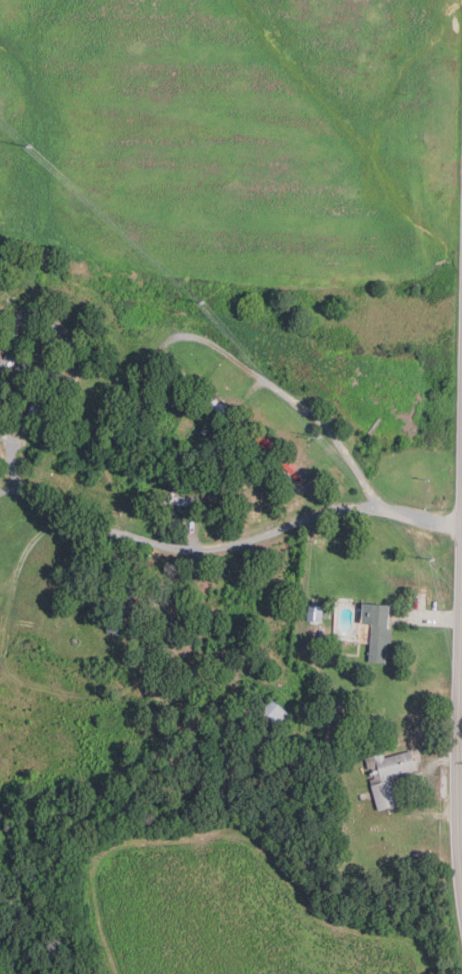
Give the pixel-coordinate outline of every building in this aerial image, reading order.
[(47,373),(69,383),(72,378),(50,367),(47,373)] [(230,422),(202,400),(208,392),(236,415),(230,422)] [(292,474),(257,440),(263,434),(298,468),(292,474)] [(232,490),(227,474),(234,472),(238,489),(232,490)] [(195,508),(163,504),(164,495),(196,499),(195,508)] [(69,585),(60,584),(61,572),(70,573),(69,585)] [(384,662),(368,661),(370,623),(359,622),(360,602),(388,604),(386,628),(391,628),(390,643),(385,643),(384,662)] [(321,621),(307,620),(308,605),(321,606),(321,621)] [(329,617),(322,616),(323,609),(330,610),(329,617)] [(271,697),(292,716),(279,732),(258,713),(271,697)] [(377,810),(369,779),(373,778),(370,768),(367,769),(364,757),(382,752),(384,757),(410,750),(415,768),(389,775),(397,804),(377,810)]
